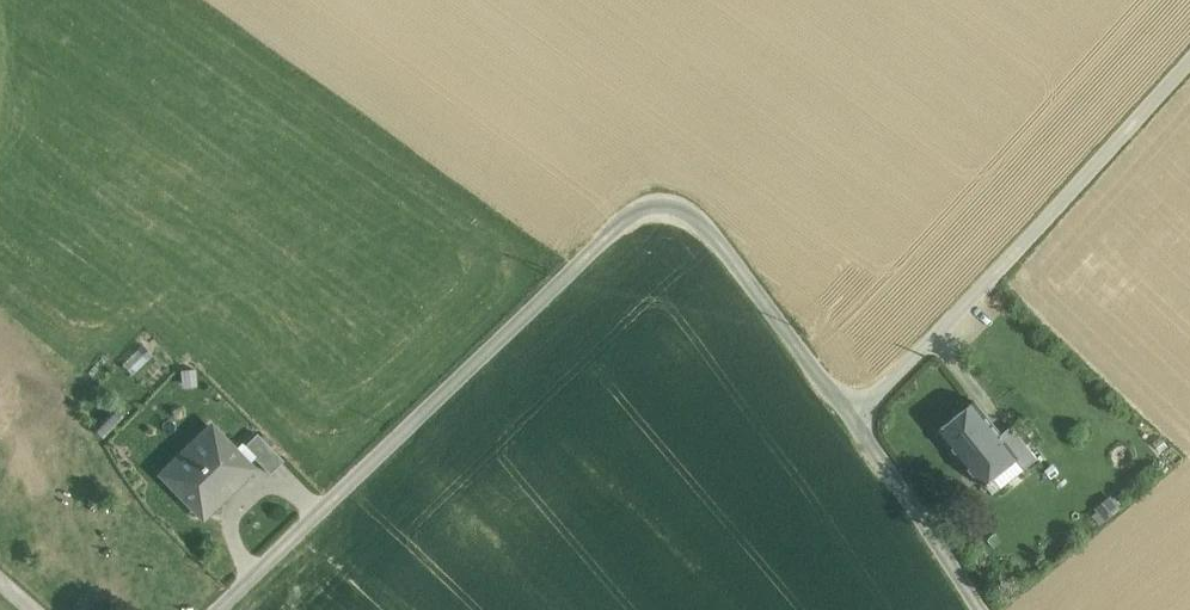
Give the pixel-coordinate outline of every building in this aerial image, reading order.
[(141,344),(122,362),(131,371),(150,352),(141,344)] [(1001,434),(974,401),(941,427),(984,483),(1017,457),(1018,456),(1001,434)] [(251,466),(211,425),(163,472),(181,490),(186,485),(208,508),(251,466)] [(1038,458),(1012,425),(1001,434),(1018,456),(1017,457),(1025,467),(1038,458)] [(284,459),(257,432),(244,445),(270,472),(284,459)] [(1108,495),(1090,507),(1099,520),(1117,508),(1108,495)]
